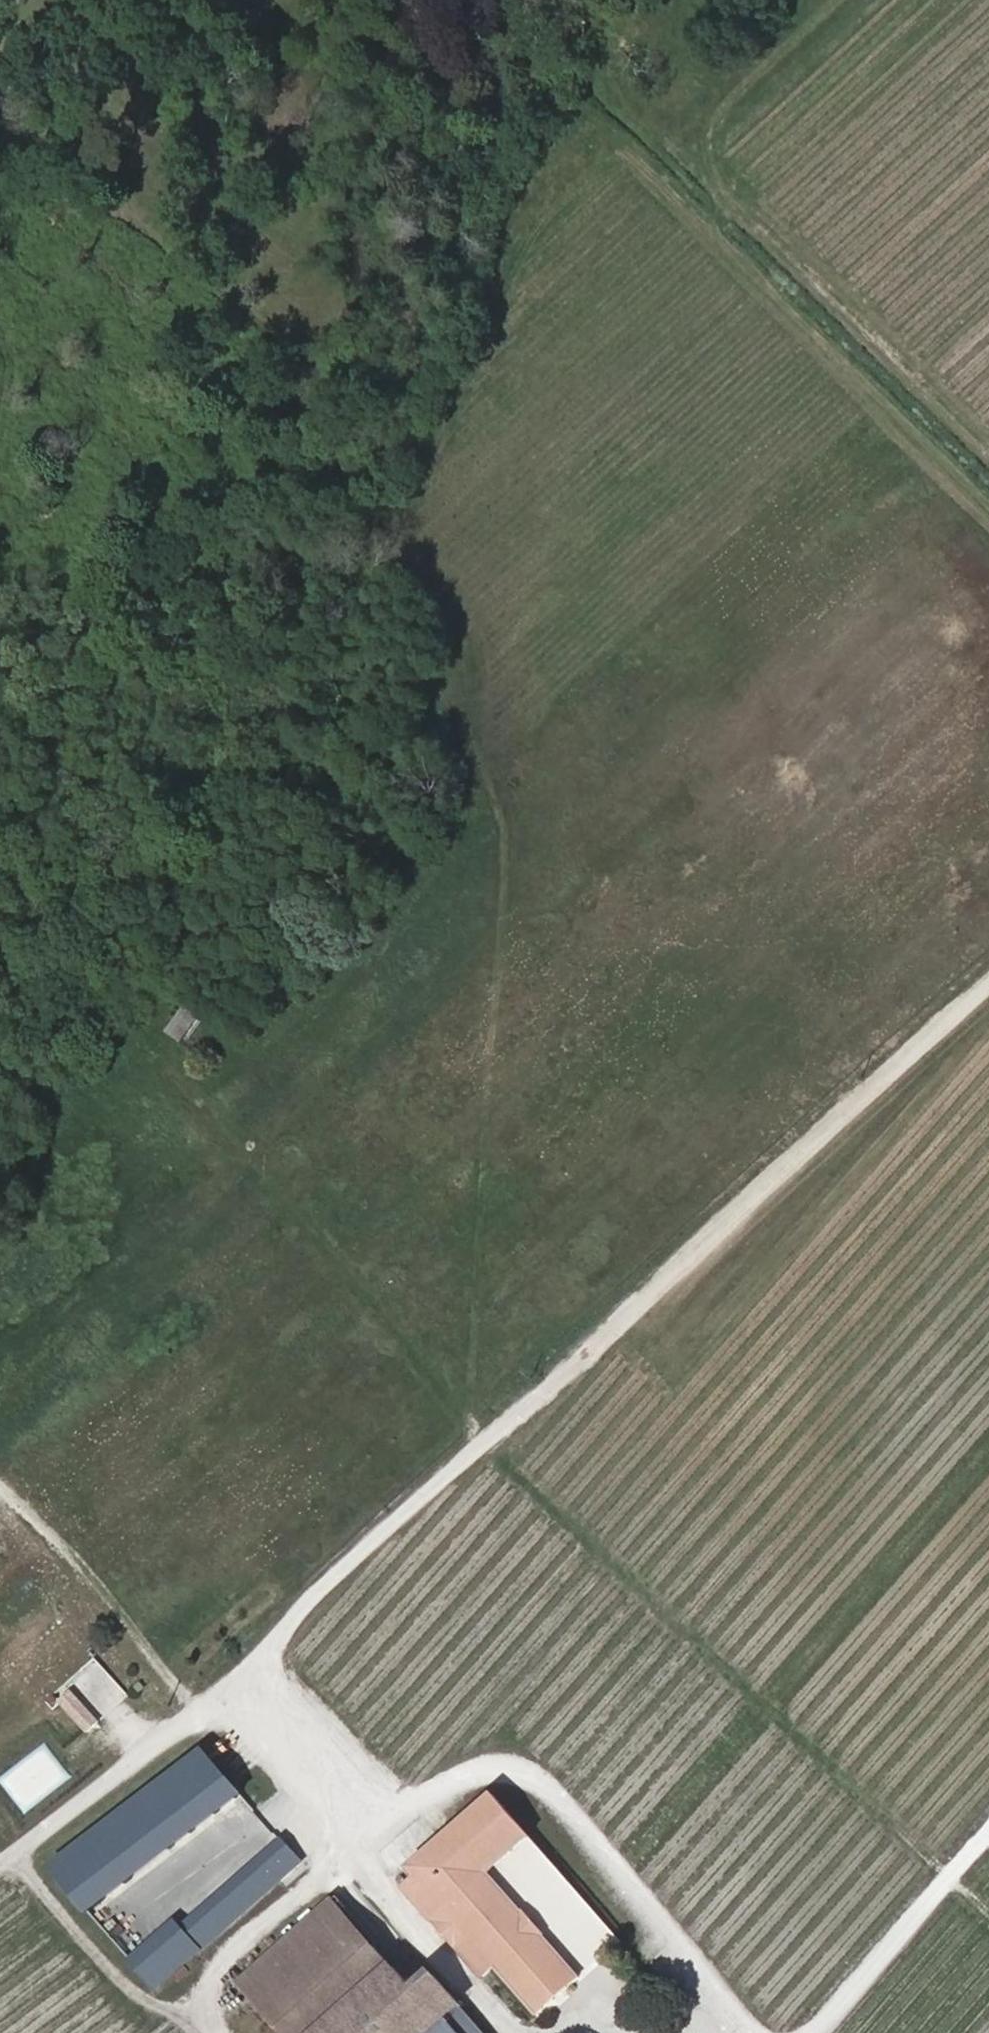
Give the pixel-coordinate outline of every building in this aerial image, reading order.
[(198,1018),(183,1007),(164,1032),(180,1042),(198,1018)] [(57,1707),(85,1737),(96,1727),(68,1697),(57,1707)] [(205,1753),(137,1806),(172,1851),(243,1796),(205,1753)] [(466,1946),(461,1950),(485,1978),(498,1969),(539,2016),(583,1979),(548,1938),(549,1937),(530,1914),(529,1915),(494,1875),(535,1840),(498,1797),(415,1869),(422,1877),(410,1889),(438,1922),(443,1919),(466,1946)] [(137,1806),(98,1836),(133,1881),(172,1851),(137,1806)] [(55,1869),(90,1915),(133,1881),(98,1836),(55,1869)] [(283,1841),(207,1908),(212,1914),(288,1848),(283,1841)] [(176,1924),(132,1962),(156,1991),(302,1864),(288,1848),(212,1914),(207,1908),(181,1930),(176,1924)] [(239,1986),(281,2032),(469,2032),(478,2025),(435,1975),(415,1991),(335,1902),(239,1986)] [(438,1922),(461,1950),(466,1946),(443,1919),(438,1922)] [(478,2025),(469,2032),(486,2032),(478,2025)]
